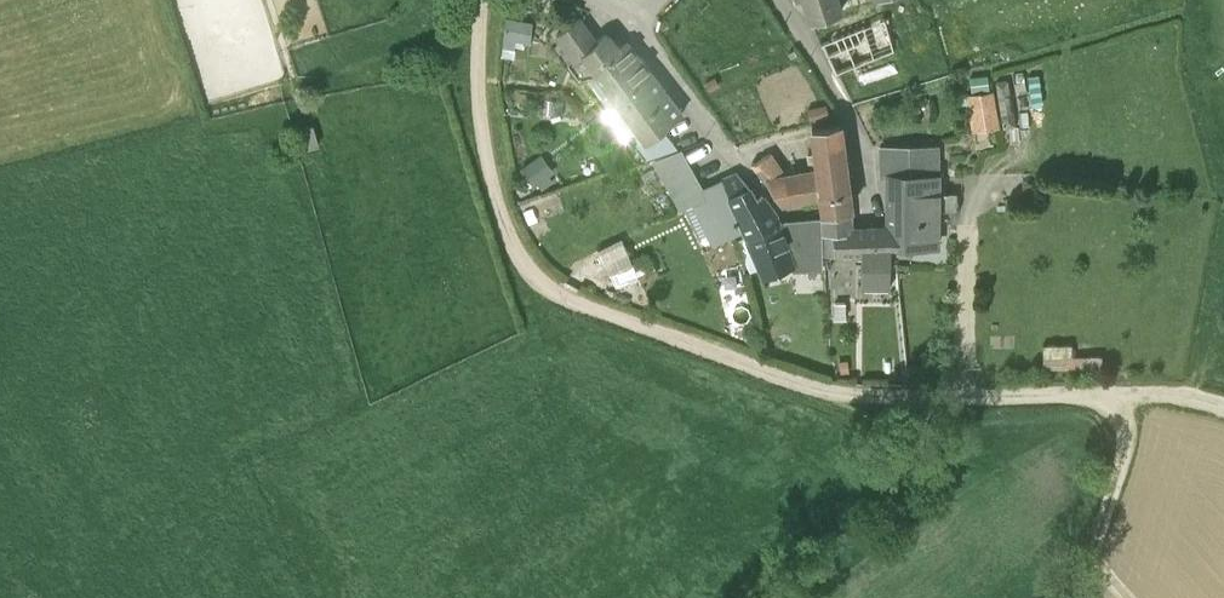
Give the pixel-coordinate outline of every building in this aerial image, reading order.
[(838,0),(805,0),(811,18),(841,9),(838,0)] [(884,16),(822,41),(836,72),(905,44),(900,26),(889,30),(884,16)] [(527,22),(507,17),(505,37),(525,41),(527,22)] [(579,17),(557,34),(576,60),(584,54),(582,52),(597,41),(579,17)] [(618,49),(608,34),(597,41),(582,52),(584,54),(611,91),(617,100),(635,86),(636,87),(653,74),(628,42),(618,49)] [(653,74),(636,87),(635,86),(617,100),(646,138),(647,139),(662,127),(682,112),(653,74)] [(994,82),(976,82),(976,92),(994,92),(994,82)] [(611,91),(602,96),(609,106),(617,100),(611,91)] [(976,92),(974,92),(975,128),(977,128),(986,128),(997,127),(997,92),(994,92),(976,92)] [(840,123),(812,127),(816,153),(818,170),(845,164),(840,123)] [(311,125),(295,129),(300,150),(317,146),(311,125)] [(662,127),(647,139),(646,138),(637,144),(647,159),(677,146),(662,127)] [(987,146),(986,128),(977,128),(977,146),(987,146)] [(939,146),(884,146),(883,176),(890,176),(919,176),(918,244),(936,244),(939,146)] [(679,150),(655,162),(678,210),(702,198),(679,150)] [(845,164),(818,170),(816,153),(808,153),(810,171),(785,176),(769,153),(754,164),(768,179),(781,201),(821,195),(823,211),(852,207),(845,164)] [(514,172),(527,197),(561,178),(548,154),(514,172)] [(762,197),(755,201),(749,188),(736,172),(722,179),(728,191),(720,195),(728,211),(736,208),(748,235),(779,225),(774,213),(762,197)] [(919,176),(890,176),(890,227),(890,243),(891,243),(918,244),(919,176)] [(890,227),(869,227),(851,228),(852,207),(823,211),(823,219),(824,231),(825,254),(862,254),(862,287),(890,287),(891,243),(890,243),(890,227)] [(823,219),(785,223),(779,225),(789,257),(788,258),(792,267),(823,257),(820,245),(815,230),(824,231),(823,219)] [(748,235),(747,235),(762,268),(788,258),(789,257),(779,225),(748,235)] [(618,267),(623,286),(665,274),(660,255),(618,267)] [(755,271),(742,276),(749,293),(762,287),(755,271)]
